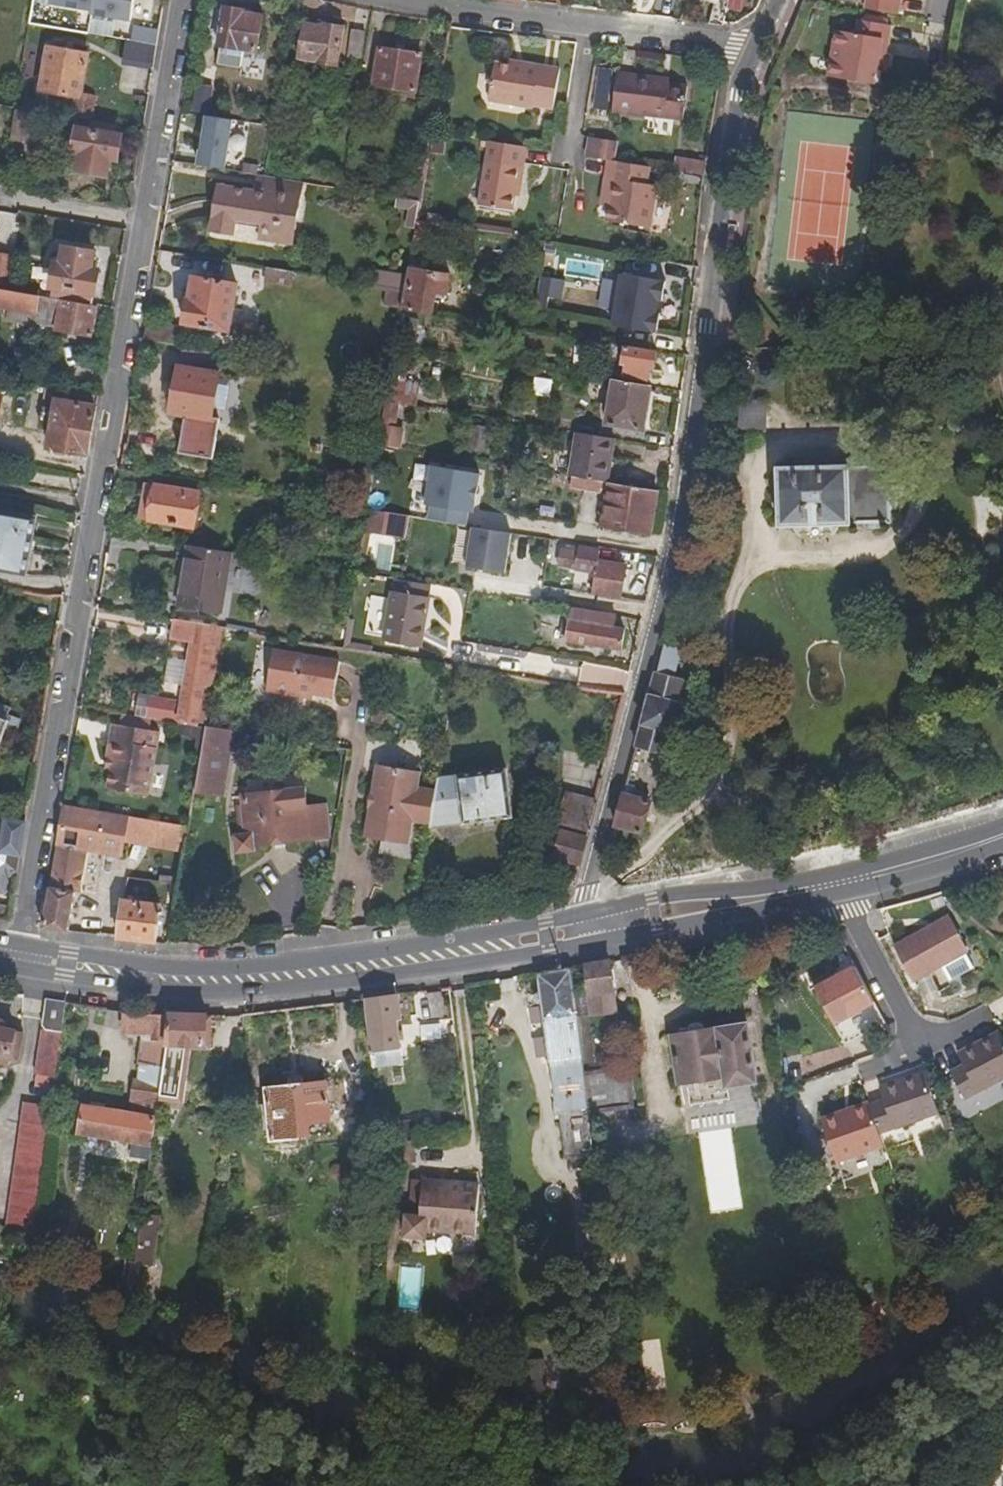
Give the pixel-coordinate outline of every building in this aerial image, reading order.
[(45,5),(88,12),(90,0),(46,0),(45,5)] [(88,12),(88,15),(127,22),(131,0),(90,0),(88,12)] [(722,24),(726,4),(727,0),(712,0),(706,26),(721,28),(722,24)] [(863,5),(896,11),(898,0),(863,0),(863,5)] [(258,54),(263,18),(245,16),(246,12),(224,9),(223,13),(219,47),(218,48),(258,54)] [(219,47),(223,13),(209,12),(204,45),(219,47)] [(841,29),(833,74),(878,82),(881,66),(884,54),(889,52),(894,24),(862,18),(859,32),(841,29)] [(337,68),(344,25),(324,22),(322,25),(304,23),(297,61),(337,68)] [(359,59),(364,34),(350,31),(346,57),(359,59)] [(153,66),(157,43),(127,38),(123,61),(153,66)] [(79,96),(86,57),(44,50),(37,94),(74,100),(71,120),(87,123),(91,98),(79,96)] [(414,95),(420,56),(378,51),(371,89),(414,95)] [(892,53),(889,52),(884,54),(881,66),(891,67),(892,53)] [(551,112),(557,70),(520,65),(520,66),(520,70),(505,68),(492,66),(486,105),(530,112),(530,109),(551,112)] [(678,121),(681,86),(665,84),(645,82),(646,78),(613,74),(609,113),(678,121)] [(601,108),(605,79),(590,77),(586,107),(601,108)] [(204,118),(209,93),(194,90),(189,116),(198,118),(204,118)] [(209,160),(215,124),(197,121),(198,118),(189,116),(179,115),(172,154),(209,160)] [(22,145),(25,119),(11,117),(8,143),(22,145)] [(115,163),(119,139),(75,132),(71,156),(79,157),(76,174),(104,179),(107,162),(115,163)] [(611,163),(613,143),(585,140),(582,159),(606,162),(611,163)] [(518,187),(524,149),(486,143),(475,208),(510,213),(512,199),(514,187),(518,187)] [(420,181),(423,159),(411,157),(408,180),(420,181)] [(685,174),(687,161),(671,159),(669,172),(685,174)] [(698,176),(700,163),(687,161),(685,174),(698,176)] [(647,230),(653,187),(643,186),(645,168),(611,163),(606,162),(603,179),(611,180),(606,209),(604,223),(647,230)] [(299,197),(301,184),(262,177),(255,176),(252,193),(260,195),(262,195),(263,194),(263,191),(299,197)] [(606,209),(611,180),(603,179),(598,208),(606,209)] [(404,201),(416,203),(420,181),(408,180),(404,201)] [(290,247),(299,197),(263,191),(263,194),(262,195),(260,195),(252,193),(217,186),(208,232),(232,237),(234,225),(257,228),(272,231),(270,244),(290,247)] [(413,222),(416,203),(404,201),(395,199),(394,206),(407,208),(403,228),(412,229),(413,222)] [(432,236),(434,225),(413,222),(412,229),(410,243),(423,243),(424,235),(432,236)] [(270,244),(272,231),(257,228),(255,241),(270,244)] [(90,307),(95,274),(89,273),(93,254),(60,248),(58,263),(56,265),(51,264),(46,289),(51,290),(49,300),(90,307)] [(305,286),(306,277),(271,271),(269,285),(290,288),(290,285),(291,284),(292,284),(305,286)] [(445,297),(448,278),(405,271),(403,279),(401,293),(398,311),(429,316),(432,294),(445,297)] [(401,293),(403,279),(372,273),(370,288),(401,293)] [(541,297),(565,298),(566,277),(542,276),(541,297)] [(230,334),(238,285),(193,277),(189,299),(187,301),(182,326),(230,334)] [(620,277),(611,330),(655,337),(658,316),(655,315),(657,302),(661,303),(664,284),(620,277)] [(398,311),(401,293),(370,288),(369,291),(382,294),(380,308),(398,311)] [(109,310),(90,307),(49,300),(0,292),(0,310),(3,311),(2,324),(31,329),(31,326),(50,329),(50,334),(90,340),(93,324),(107,326),(109,310)] [(405,334),(412,335),(414,322),(408,320),(405,334)] [(611,362),(614,347),(587,342),(584,358),(611,362)] [(211,459),(218,423),(211,421),(219,376),(208,374),(212,353),(181,348),(169,415),(185,417),(179,453),(211,459)] [(652,371),(654,353),(622,348),(619,365),(623,366),(621,377),(645,380),(647,369),(652,371)] [(640,433),(648,388),(610,382),(602,427),(640,433)] [(414,409),(417,388),(386,383),(383,404),(396,406),(414,409)] [(52,408),(54,393),(43,391),(41,406),(52,408)] [(84,457),(94,399),(54,393),(52,408),(41,406),(38,423),(49,425),(44,451),(84,457)] [(396,406),(383,404),(377,436),(375,447),(394,450),(397,451),(401,430),(393,429),(396,406)] [(483,455),(485,430),(468,428),(465,453),(483,455)] [(607,486),(613,442),(573,435),(566,479),(570,480),(607,486)] [(884,522),(884,464),(775,465),(776,522),(884,522)] [(648,538),(655,494),(607,486),(570,480),(568,490),(605,497),(601,530),(648,538)] [(147,523),(191,531),(197,495),(142,485),(136,521),(147,523)] [(321,486),(320,497),(328,498),(329,487),(321,486)] [(400,540),(404,518),(364,511),(363,514),(360,533),(367,535),(400,540)] [(35,519),(0,513),(0,575),(25,579),(35,519)] [(510,535),(471,530),(465,569),(504,575),(510,535)] [(360,576),(367,535),(360,533),(353,575),(360,576)] [(624,567),(596,563),(598,552),(559,544),(555,567),(592,573),(588,596),(618,601),(624,567)] [(228,555),(185,548),(175,608),(220,615),(230,555),(228,555)] [(392,582),(390,591),(426,598),(428,588),(392,582)] [(417,649),(426,598),(390,591),(382,643),(417,649)] [(622,633),(610,631),(612,618),(570,611),(564,643),(618,652),(622,633)] [(346,620),(342,649),(369,653),(370,647),(349,643),(352,621),(346,620)] [(208,689),(217,629),(191,625),(170,622),(167,641),(187,644),(177,705),(154,701),(153,705),(151,721),(157,722),(172,725),(198,729),(202,729),(208,689)] [(652,666),(631,741),(663,749),(682,674),(672,671),(678,644),(658,640),(652,666)] [(329,701),(335,664),(267,653),(261,694),(294,699),(295,696),(329,701)] [(583,661),(579,682),(621,689),(625,668),(583,661)] [(142,720),(151,721),(153,705),(144,703),(142,720)] [(380,724),(384,711),(374,709),(370,722),(380,724)] [(119,716),(117,727),(155,733),(157,722),(151,721),(142,720),(119,716)] [(196,740),(198,729),(172,725),(170,736),(196,740)] [(145,798),(156,734),(155,733),(117,727),(109,726),(105,749),(112,750),(110,761),(105,792),(145,798)] [(216,799),(227,733),(202,729),(198,729),(196,740),(188,795),(216,799)] [(110,761),(112,750),(105,749),(103,760),(110,761)] [(428,828),(434,789),(416,787),(419,772),(375,765),(363,840),(407,846),(410,825),(428,828)] [(510,819),(502,769),(435,779),(434,789),(428,828),(459,823),(460,827),(510,819)] [(328,841),(323,805),(305,807),(303,789),(237,797),(240,820),(234,820),(233,822),(234,833),(229,834),(231,857),(233,858),(253,855),(252,850),(328,841)] [(618,789),(610,823),(638,831),(647,797),(618,789)] [(585,834),(593,802),(562,795),(554,826),(585,834)] [(64,934),(71,893),(77,894),(83,852),(119,859),(121,844),(125,817),(60,806),(37,931),(64,934)] [(22,825),(23,817),(4,814),(2,821),(22,825)] [(149,849),(154,822),(125,817),(121,844),(149,849)] [(4,876),(13,877),(22,825),(2,821),(0,833),(0,894),(4,876)] [(179,854),(183,827),(154,822),(149,849),(179,854)] [(576,868),(583,840),(557,834),(549,861),(576,868)] [(152,944),(158,903),(121,898),(114,939),(152,944)] [(963,938),(945,904),(888,933),(906,967),(937,951),(946,969),(972,956),(963,938)] [(850,997),(872,984),(852,951),(833,963),(811,978),(831,1009),(845,1031),(863,1020),(850,997)] [(582,956),(587,987),(589,1004),(612,1002),(605,952),(582,956)] [(567,959),(572,989),(587,987),(582,956),(567,959)] [(562,1150),(592,1146),(572,989),(567,959),(536,965),(562,1150)] [(808,973),(811,978),(833,963),(830,959),(808,973)] [(385,987),(363,990),(370,1049),(397,1048),(392,992),(385,992),(385,987)] [(63,1018),(64,1005),(44,1002),(37,1049),(38,1049),(34,1077),(35,1077),(53,1080),(57,1052),(60,1035),(63,1018)] [(756,1058),(744,1002),(713,1007),(714,1012),(672,1021),(680,1061),(724,1053),(726,1064),(756,1058)] [(575,1008),(581,1054),(592,1053),(587,1007),(575,1008)] [(167,1010),(151,1011),(149,1017),(145,1036),(140,1063),(160,1065),(167,1010)] [(204,1011),(167,1010),(160,1065),(155,1097),(176,1100),(178,1089),(175,1089),(182,1040),(203,1041),(204,1011)] [(145,1036),(149,1017),(135,1016),(122,1014),(119,1033),(145,1036)] [(1002,1059),(1002,1034),(1001,1029),(993,1014),(964,1030),(967,1036),(955,1043),(957,1050),(945,1057),(958,1082),(1002,1059)] [(421,1022),(422,1038),(450,1036),(449,1020),(421,1022)] [(24,1032),(0,1029),(0,1054),(13,1055),(12,1061),(19,1062),(24,1032)] [(967,1036),(964,1030),(950,1036),(955,1043),(967,1036)] [(890,1115),(946,1092),(931,1053),(902,1064),(903,1072),(889,1077),(891,1083),(878,1088),(890,1115)] [(13,1055),(0,1054),(0,1065),(11,1066),(12,1061),(13,1055)] [(886,1070),(889,1077),(903,1072),(902,1064),(886,1070)] [(333,1111),(328,1071),(272,1079),(281,1130),(327,1124),(325,1112),(333,1111)] [(53,1080),(35,1077),(35,1090),(52,1092),(53,1081),(53,1080)] [(835,1148),(881,1130),(864,1086),(818,1105),(835,1148)] [(38,1188),(50,1108),(22,1105),(9,1201),(23,1196),(30,1192),(38,1188)] [(109,1128),(118,1115),(104,1113),(105,1108),(90,1105),(90,1110),(83,1109),(80,1137),(99,1141),(109,1128)] [(153,1113),(118,1115),(109,1128),(99,1141),(149,1141),(153,1113)] [(376,1130),(377,1139),(385,1138),(383,1129),(376,1130)] [(710,1212),(740,1208),(729,1131),(699,1135),(710,1212)] [(412,1134),(385,1138),(388,1156),(414,1153),(412,1134)] [(473,1225),(476,1175),(447,1175),(446,1179),(428,1178),(427,1174),(411,1173),(409,1208),(404,1208),(403,1231),(425,1232),(425,1223),(473,1225)] [(157,1205),(141,1203),(134,1252),(150,1255),(157,1205)] [(408,1310),(410,1275),(395,1274),(393,1309),(408,1310)]
